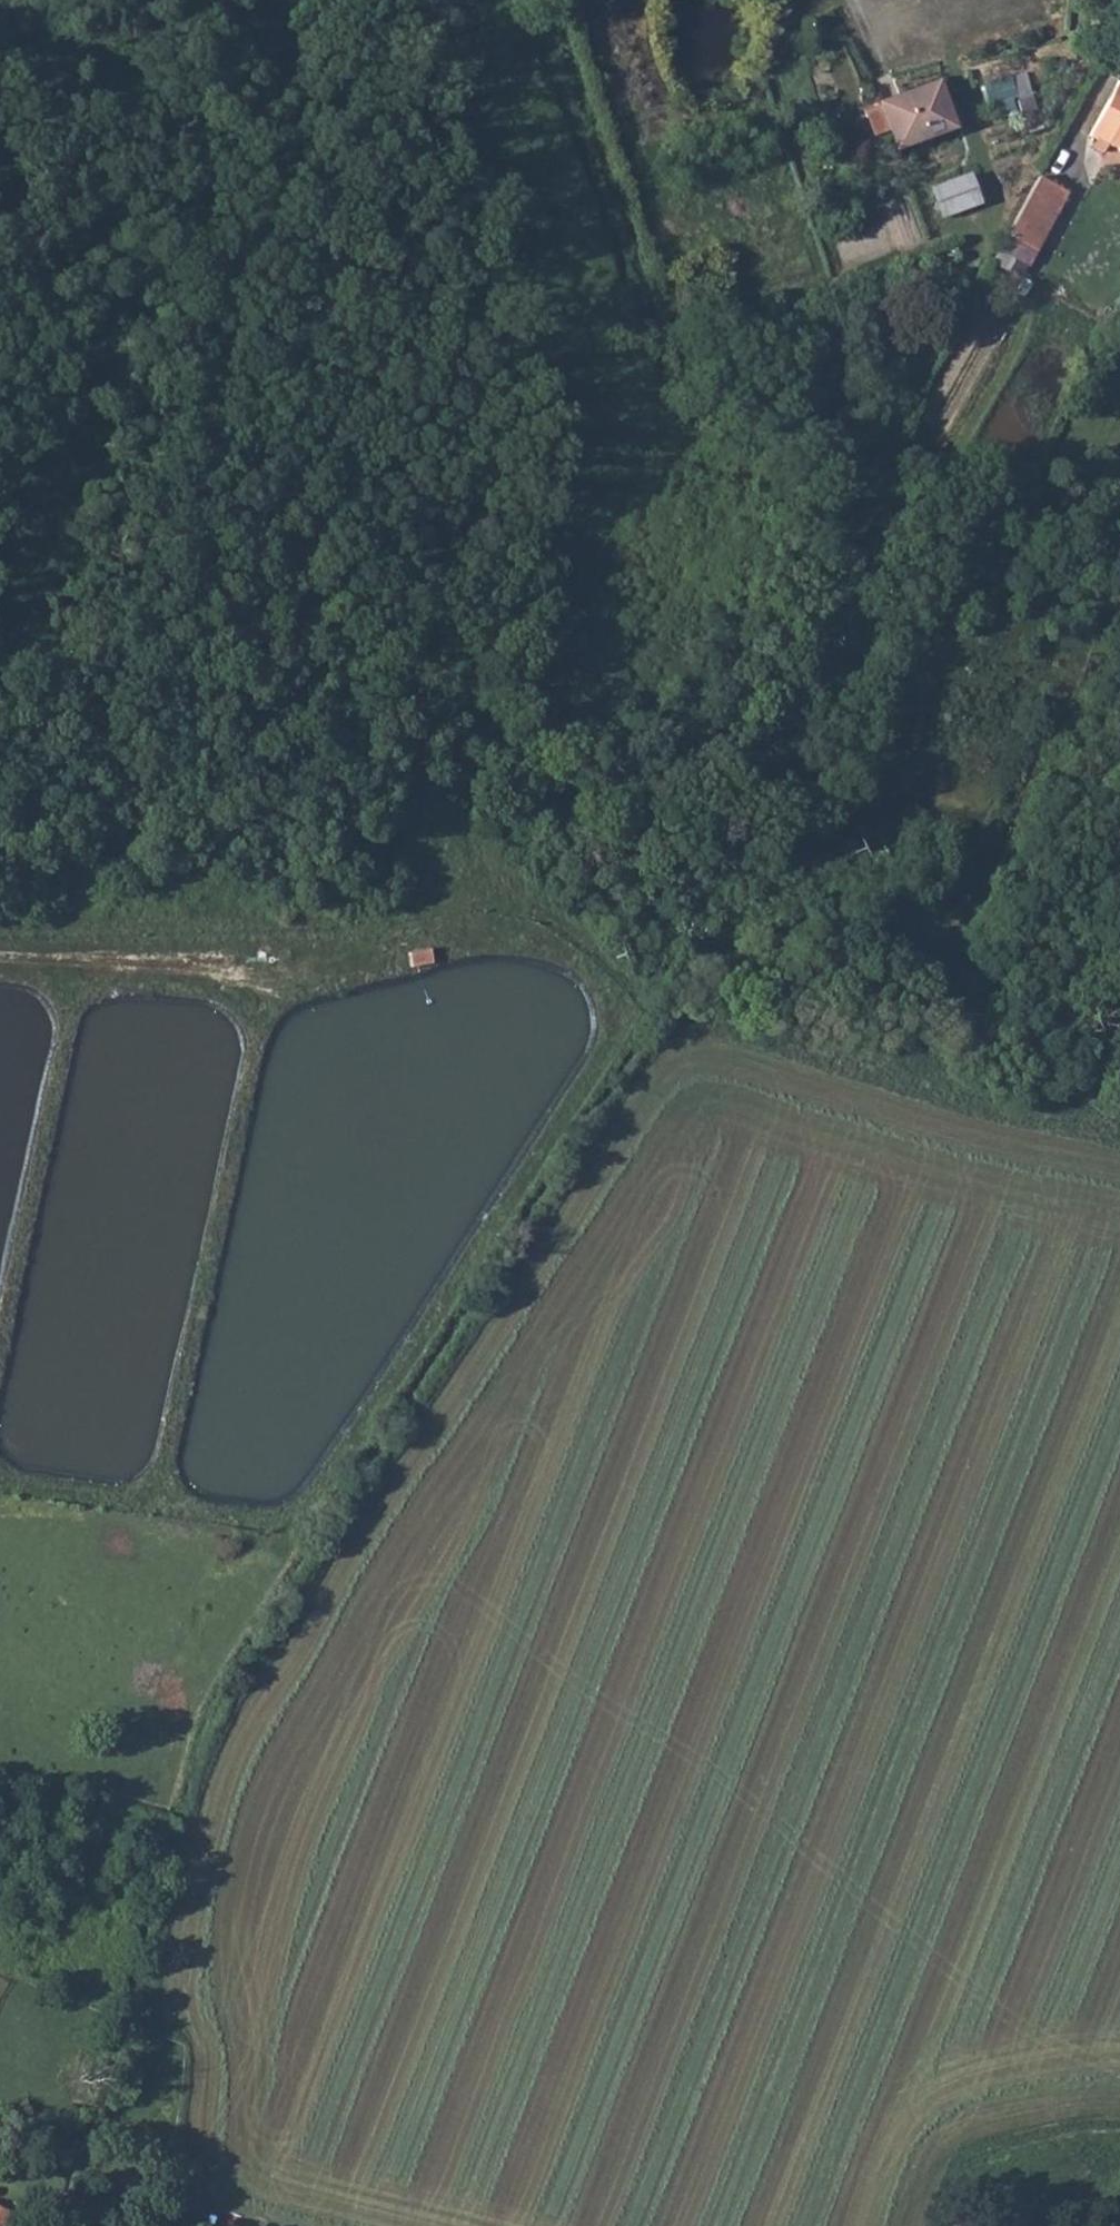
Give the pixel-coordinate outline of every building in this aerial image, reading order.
[(975,84),(982,103),(1008,93),(1001,75),(975,84)] [(877,125),(885,146),(943,126),(926,81),(855,106),(863,130),(877,125)] [(1107,83),(1079,137),(1089,143),(1118,158),(1119,154),(1119,90),(1107,83)] [(919,186),(928,216),(969,202),(959,173),(919,186)] [(1013,202),(993,236),(1023,252),(1044,218),(1032,211),(1044,188),(1026,178),(1013,202)]
